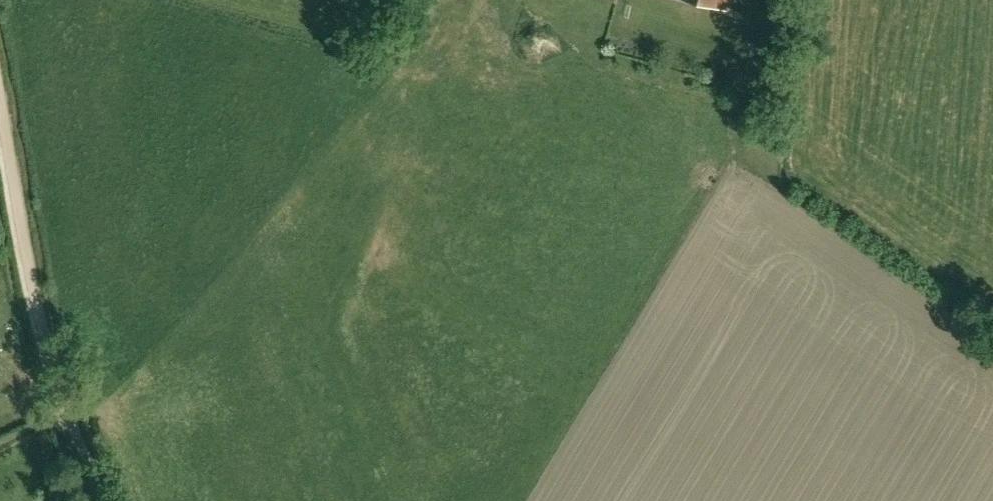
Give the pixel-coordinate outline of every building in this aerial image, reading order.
[(725,8),(728,0),(696,0),(725,8)]
